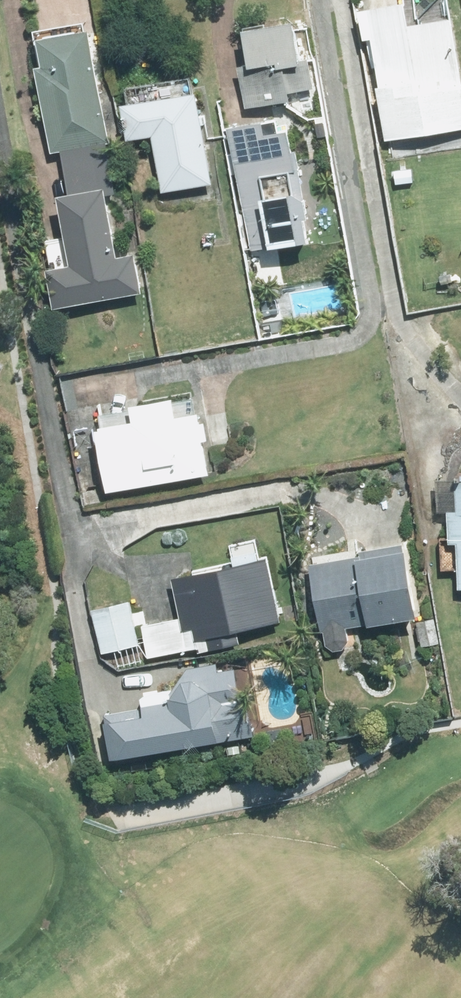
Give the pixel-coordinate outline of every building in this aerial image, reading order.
[(357,6),(376,118),(457,103),(440,0),(392,0),(357,6)] [(69,1),(14,7),(23,48),(14,50),(31,131),(93,119),(69,1)] [(239,63),(246,105),(288,98),(287,90),(316,85),(311,55),(298,58),(291,16),(243,24),(249,61),(239,63)] [(181,66),(107,81),(114,117),(136,112),(146,171),(200,160),(181,66)] [(227,125),(248,247),(311,237),(290,115),(227,125)] [(105,182),(57,191),(69,262),(48,266),(54,303),(141,289),(135,251),(118,254),(105,182)] [(179,374),(116,383),(118,404),(84,408),(92,465),(199,452),(179,374)] [(460,586),(460,470),(455,470),(457,508),(448,508),(450,541),(459,541),(460,586)] [(407,544),(310,562),(325,647),(350,643),(346,625),(419,612),(407,544)] [(269,553),(172,575),(181,615),(140,624),(149,661),(241,640),(238,628),(283,618),(269,553)] [(128,599),(91,608),(101,650),(138,642),(128,599)] [(435,616),(416,619),(420,643),(439,640),(435,616)] [(102,710),(110,753),(252,730),(245,687),(238,688),(234,665),(219,667),(218,661),(184,666),(170,699),(102,710)]
